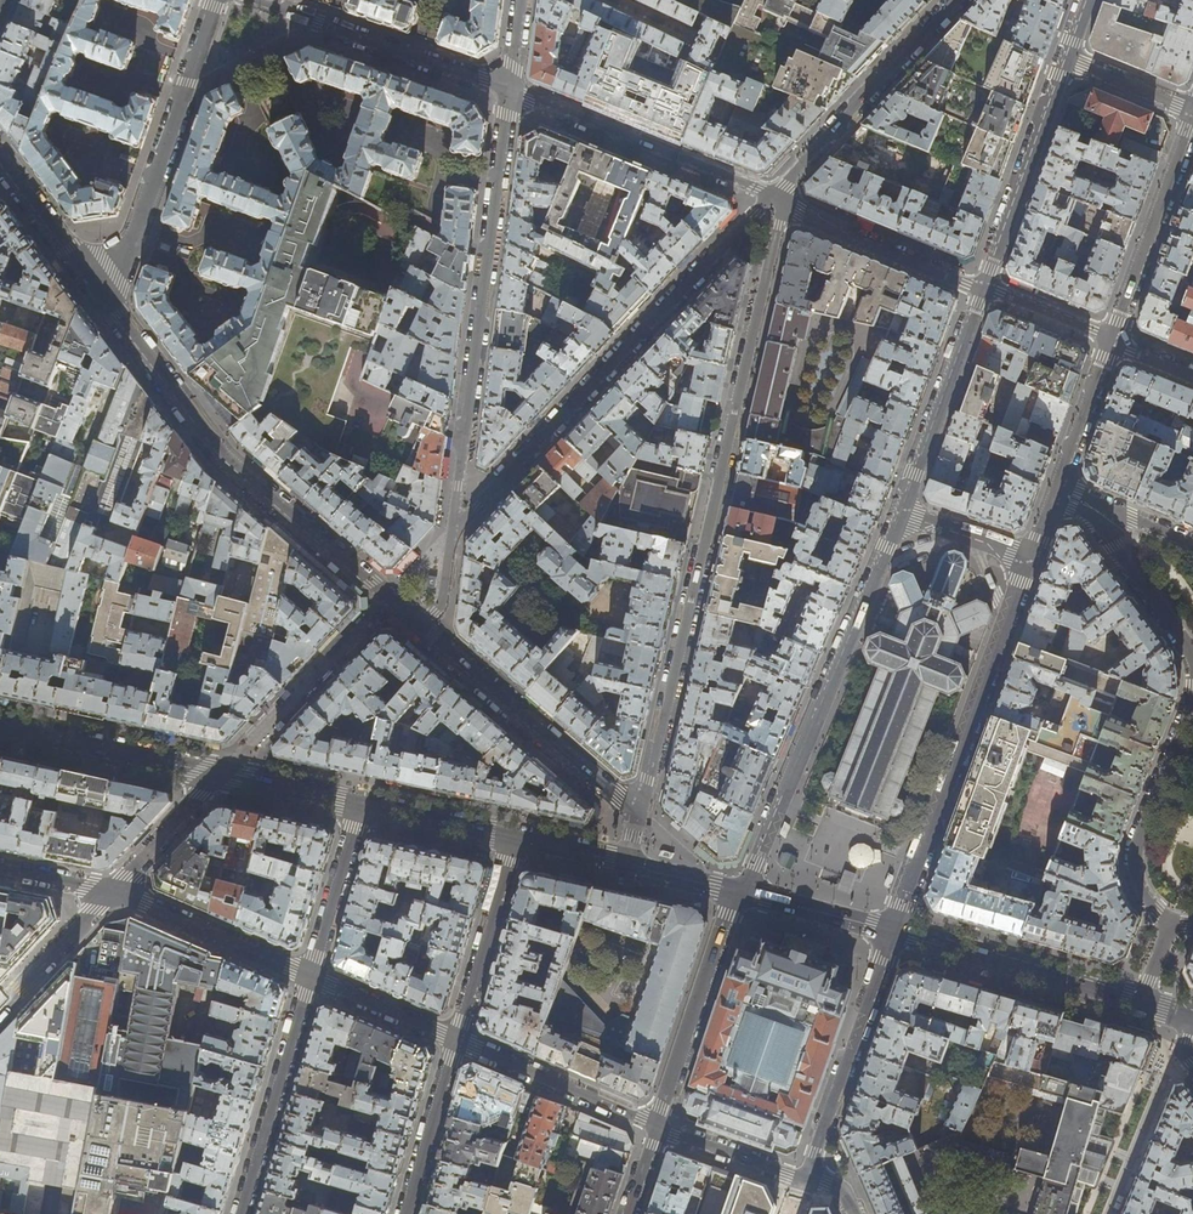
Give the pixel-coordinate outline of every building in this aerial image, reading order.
[(73,26),(84,4),(75,0),(23,0),(21,4),(45,14),(51,17),(73,26)] [(117,216),(127,189),(119,186),(120,183),(109,179),(108,182),(100,179),(98,184),(96,184),(95,186),(96,187),(96,188),(83,190),(80,185),(81,184),(81,181),(57,148),(53,148),(48,139),(48,136),(46,133),(53,114),(59,112),(63,114),(63,116),(64,117),(115,135),(113,139),(141,149),(148,127),(158,100),(147,96),(146,99),(139,96),(134,99),(131,108),(126,111),(117,107),(115,103),(74,89),(73,90),(67,88),(66,83),(68,77),(71,75),(76,64),(74,60),(77,54),(80,52),(87,55),(88,59),(122,71),(127,68),(134,48),(133,43),(104,32),(103,35),(89,30),(91,24),(92,24),(94,23),(100,7),(99,5),(101,0),(85,0),(84,4),(73,26),(65,46),(53,73),(46,90),(43,98),(38,112),(35,119),(22,152),(27,158),(48,186),(69,214),(75,222),(117,216)] [(115,1),(147,12),(150,11),(161,15),(162,19),(159,28),(161,33),(166,34),(164,37),(178,42),(193,0),(115,0),(115,1)] [(348,2),(349,2),(346,11),(409,33),(412,24),(414,25),(417,23),(418,17),(418,15),(416,14),(418,9),(416,4),(409,2),(408,0),(347,0),(348,2)] [(472,13),(474,14),(473,22),(468,25),(461,23),(462,21),(448,16),(438,43),(479,58),(497,47),(503,0),(474,0),(472,13)] [(586,14),(558,0),(540,0),(538,13),(537,24),(564,35),(572,15),(583,21),(586,14)] [(586,14),(608,24),(615,27),(678,57),(684,45),(592,0),(558,0),(586,14)] [(692,27),(698,14),(668,0),(636,0),(692,27)] [(707,12),(706,15),(705,17),(707,19),(712,21),(730,30),(733,23),(734,24),(740,8),(720,2),(716,0),(683,0),(707,12)] [(889,45),(862,32),(844,24),(818,12),(797,2),(792,0),(744,0),(740,8),(734,24),(761,36),(762,34),(754,30),(759,17),(752,14),(757,3),(762,5),(761,9),(782,18),(783,14),(791,17),(790,21),(800,26),(801,22),(810,25),(808,29),(827,39),(817,60),(858,78),(873,62),(889,45)] [(818,12),(844,24),(854,0),(823,0),(818,12)] [(862,32),(889,45),(907,25),(927,4),(918,0),(892,0),(862,32)] [(962,21),(1003,39),(1009,26),(1002,23),(1006,13),(1009,14),(1010,10),(1008,9),(1011,0),(982,0),(962,21)] [(1027,3),(1026,6),(1023,4),(1020,13),(1023,14),(1019,24),(1010,21),(1009,26),(1003,39),(1044,60),(1053,36),(1063,10),(1041,0),(1021,0),(1027,3)] [(1063,10),(1066,0),(1041,0),(1063,10)] [(1104,3),(1156,20),(1162,0),(1105,0),(1104,3)] [(1156,20),(1192,32),(1192,0),(1162,0),(1156,20)] [(1104,3),(1096,24),(1090,42),(1093,50),(1128,65),(1179,85),(1188,82),(1192,68),(1192,32),(1156,20),(1104,3)] [(12,24),(46,38),(50,28),(41,24),(45,14),(21,4),(16,15),(12,24)] [(584,103),(612,34),(606,31),(608,24),(586,14),(583,21),(575,40),(574,44),(568,58),(555,91),(566,96),(584,103)] [(51,40),(65,46),(73,26),(51,17),(49,22),(52,23),(51,26),(53,26),(52,28),(55,29),(51,40)] [(712,21),(707,19),(689,62),(712,74),(716,65),(716,64),(709,61),(720,35),(727,39),(730,30),(712,21)] [(1003,39),(962,21),(946,38),(924,61),(1027,107),(1035,85),(1044,60),(1003,39)] [(761,36),(734,24),(733,23),(730,30),(727,39),(716,64),(716,65),(749,78),(764,85),(793,97),(827,110),(842,94),(858,78),(817,60),(761,36)] [(51,40),(46,38),(12,24),(6,39),(1,52),(53,73),(65,46),(51,40)] [(574,44),(575,40),(564,35),(537,24),(533,55),(530,76),(534,83),(538,85),(555,91),(568,58),(559,57),(561,43),(574,44)] [(712,74),(689,62),(678,57),(615,27),(612,34),(584,103),(600,110),(633,123),(651,131),(664,136),(683,144),(712,74)] [(453,153),(482,157),(487,123),(475,105),(461,100),(418,85),(367,67),(327,53),(311,48),(287,59),(291,68),(290,69),(289,71),(292,76),(294,77),(295,77),(297,81),(303,84),(310,80),(311,82),(313,81),(312,80),(313,79),(354,94),(356,93),(364,96),(366,100),(346,158),(347,161),(345,168),(339,170),(334,167),(334,166),(333,163),(327,160),(324,161),(324,162),(318,159),(315,153),(316,151),(309,137),(310,137),(311,134),(302,115),(268,131),(278,150),(281,151),(282,151),(294,175),(292,179),(291,179),(289,180),(287,186),(287,188),(289,189),(287,195),(283,198),(274,195),(272,192),(226,175),(223,176),(223,178),(215,175),(213,171),(226,133),(225,132),(229,123),(232,118),(241,114),(243,108),(241,103),(242,102),(242,101),(243,100),(240,94),(238,94),(236,94),(232,86),(208,97),(202,112),(174,192),(163,223),(172,225),(172,226),(173,229),(179,231),(181,230),(181,229),(187,231),(192,228),(199,208),(198,207),(201,198),(206,196),(210,197),(209,198),(211,201),(261,219),(264,218),(265,217),(274,220),(276,225),(274,232),(271,233),(263,255),(263,258),(264,258),(262,265),(255,268),(249,266),(250,264),(248,261),(210,247),(200,275),(238,289),(242,287),(250,289),(252,293),(250,297),(248,298),(243,312),(243,314),(244,315),(243,317),(239,320),(239,319),(235,319),(218,331),(217,336),(218,337),(205,346),(201,346),(195,338),(197,337),(197,336),(176,308),(175,308),(174,308),(169,302),(169,295),(174,278),(172,274),(166,271),(167,270),(166,268),(159,266),(157,267),(157,268),(148,266),(138,294),(140,309),(149,320),(178,360),(190,376),(255,325),(309,172),(336,186),(362,199),(372,173),(371,172),(370,171),(372,165),(375,163),(383,166),(385,171),(411,180),(415,178),(423,157),(421,152),(396,144),(394,144),(394,146),(386,143),(383,139),(386,132),(387,131),(392,117),(392,116),(393,109),(397,107),(403,109),(403,111),(452,128),(456,133),(453,153)] [(37,96),(40,88),(46,90),(53,73),(1,52),(0,53),(0,86),(29,98),(25,106),(38,112),(43,98),(37,96)] [(1027,107),(924,61),(912,74),(894,93),(944,115),(1013,145),(1017,135),(1027,107)] [(749,78),(716,65),(712,74),(683,144),(698,150),(716,157),(728,129),(719,125),(717,128),(705,123),(708,120),(710,115),(719,119),(725,101),(737,106),(749,78)] [(764,85),(749,78),(737,106),(733,117),(760,128),(765,116),(753,111),(764,85)] [(12,138),(23,112),(25,106),(29,98),(0,86),(0,122),(12,138)] [(1140,109),(1091,89),(1069,98),(1068,102),(1080,107),(1078,113),(1084,115),(1087,110),(1106,118),(1096,143),(1107,147),(1115,150),(1125,126),(1145,134),(1154,115),(1140,109)] [(883,104),(863,125),(928,152),(944,115),(894,93),(883,104)] [(827,110),(793,97),(787,105),(779,112),(775,109),(773,111),(777,115),(763,129),(796,143),(811,127),(827,110)] [(17,144),(22,152),(35,119),(26,115),(27,113),(23,112),(12,138),(17,144)] [(1013,145),(944,115),(928,152),(955,162),(971,169),(1000,181),(1006,164),(1013,145)] [(768,173),(781,159),(796,143),(763,129),(760,128),(733,117),(728,129),(716,157),(738,166),(759,175),(768,173)] [(928,152),(863,125),(851,138),(861,141),(858,149),(845,144),(831,159),(852,168),(860,171),(875,177),(914,193),(939,203),(945,188),(955,162),(928,152)] [(554,158),(572,165),(581,142),(554,131),(543,126),(522,138),(521,143),(520,155),(542,166),(545,159),(552,162),(554,158)] [(1096,143),(1058,128),(1053,144),(1048,156),(1065,162),(1064,163),(1077,168),(1079,163),(1083,162),(1100,168),(1107,147),(1096,143)] [(1152,148),(1125,137),(1119,151),(1122,153),(1134,157),(1147,162),(1152,148)] [(545,229),(581,247),(586,235),(568,228),(569,227),(566,219),(565,219),(580,182),(580,180),(579,180),(582,173),(607,184),(618,157),(600,149),(581,142),(572,165),(564,185),(551,216),(545,229)] [(1115,150),(1107,147),(1100,168),(1117,175),(1119,178),(1117,184),(1146,194),(1151,181),(1157,166),(1147,162),(1134,157),(1132,164),(1120,159),(1122,153),(1119,151),(1115,150)] [(548,215),(551,216),(564,185),(546,182),(547,168),(542,166),(520,155),(515,193),(512,215),(534,226),(536,214),(535,207),(550,210),(548,215)] [(1075,173),(1077,168),(1064,163),(1065,162),(1048,156),(1043,170),(1038,184),(1051,188),(1050,191),(1087,204),(1094,183),(1077,177),(1075,173)] [(581,247),(616,264),(621,253),(632,226),(642,202),(643,198),(647,190),(654,172),(635,164),(618,157),(607,184),(632,194),(630,200),(629,200),(627,201),(611,237),(603,241),(603,242),(586,235),(581,247)] [(852,168),(831,159),(818,173),(806,186),(807,195),(842,209),(859,216),(875,177),(860,171),(860,173),(861,174),(863,177),(864,177),(861,185),(856,187),(852,185),(854,181),(852,177),(849,176),(852,168)] [(1000,181),(971,169),(966,180),(971,181),(959,211),(960,212),(985,222),(992,205),(1000,181)] [(352,463),(366,469),(369,461),(350,453),(353,447),(338,441),(345,422),(344,420),(326,414),(351,348),(371,355),(372,350),(379,333),(382,324),(383,320),(383,319),(388,302),(360,293),(361,288),(304,268),(311,246),(315,247),(336,186),(309,172),(255,325),(190,376),(205,389),(230,410),(243,422),(264,408),(285,423),(312,443),(316,445),(324,451),(334,455),(343,459),(346,460),(352,463)] [(673,196),(687,203),(693,188),(673,179),(654,172),(647,190),(653,192),(652,194),(653,196),(650,203),(646,201),(647,200),(643,198),(642,202),(665,213),(673,196)] [(859,216),(879,224),(898,232),(914,193),(875,177),(859,216)] [(405,200),(427,206),(432,188),(410,181),(405,200)] [(1146,194),(1117,184),(1115,189),(1112,190),(1094,183),(1087,204),(1101,209),(1103,203),(1115,208),(1113,214),(1136,223),(1141,210),(1146,194)] [(1189,183),(1185,195),(1180,209),(1192,214),(1192,185),(1189,183)] [(1087,204),(1050,191),(1051,188),(1038,184),(1033,198),(1028,211),(1062,225),(1077,231),(1087,204)] [(439,238),(470,254),(472,236),(476,203),(478,191),(468,191),(468,189),(467,187),(461,186),(459,187),(459,189),(452,188),(448,191),(443,231),(439,238)] [(684,223),(703,241),(716,227),(731,211),(730,202),(712,195),(693,188),(687,203),(685,209),(688,210),(689,206),(697,209),(687,220),(682,216),(680,219),(684,223)] [(954,191),(945,188),(939,203),(944,205),(948,207),(954,191)] [(939,203),(914,193),(898,232),(932,246),(965,259),(973,255),(977,245),(985,222),(960,212),(954,226),(951,225),(950,224),(945,221),(946,219),(940,216),(944,205),(939,203)] [(2,299),(44,313),(45,312),(58,275),(45,258),(35,245),(31,240),(0,198),(0,231),(5,238),(3,247),(0,256),(0,304),(2,299)] [(656,247),(678,268),(691,254),(703,241),(684,223),(678,228),(675,226),(674,227),(663,217),(665,213),(642,202),(632,226),(637,230),(638,230),(643,219),(660,228),(666,233),(664,236),(665,237),(655,247),(656,247)] [(1101,209),(1087,204),(1077,231),(1085,234),(1099,240),(1125,251),(1130,237),(1136,223),(1113,214),(1101,209)] [(1180,209),(1173,227),(1164,251),(1159,265),(1182,274),(1188,276),(1192,263),(1192,214),(1180,209)] [(1062,225),(1028,211),(1018,239),(1007,269),(1011,278),(1020,282),(1036,288),(1045,266),(1037,263),(1049,232),(1058,236),(1058,235),(1062,225)] [(597,289),(611,296),(616,287),(617,284),(610,281),(614,274),(621,277),(625,270),(616,266),(616,264),(581,247),(545,229),(545,231),(534,226),(512,215),(509,235),(508,244),(534,257),(540,245),(550,250),(551,248),(600,272),(593,286),(597,289)] [(1077,231),(1062,225),(1058,235),(1068,238),(1063,251),(1060,250),(1056,259),(1060,261),(1076,267),(1079,258),(1075,256),(1085,234),(1077,231)] [(633,277),(652,295),(663,284),(678,268),(656,247),(646,257),(632,243),(637,230),(632,226),(621,253),(634,266),(633,266),(635,268),(637,268),(638,267),(640,269),(633,277)] [(403,262),(431,276),(435,268),(424,263),(422,267),(417,265),(430,234),(416,227),(403,262)] [(778,305),(807,311),(812,301),(805,300),(807,294),(809,294),(811,287),(813,285),(815,276),(811,275),(811,274),(809,270),(811,265),(815,266),(817,272),(823,274),(834,245),(817,238),(802,232),(794,236),(778,305)] [(434,278),(464,294),(467,273),(470,254),(439,238),(437,238),(430,251),(436,255),(433,261),(441,265),(434,278)] [(1125,251),(1099,240),(1086,272),(1114,283),(1120,266),(1125,251)] [(504,273),(532,287),(534,283),(543,287),(547,279),(541,275),(546,264),(534,257),(508,244),(505,263),(504,273)] [(812,312),(837,318),(847,295),(848,295),(850,293),(848,292),(850,288),(849,285),(853,283),(854,287),(861,289),(873,261),(854,253),(834,245),(823,274),(828,276),(831,275),(833,279),(831,280),(830,283),(828,283),(821,300),(816,302),(812,301),(807,311),(812,312)] [(1051,269),(1055,259),(1049,257),(1045,266),(1036,288),(1066,300),(1069,302),(1078,279),(1081,274),(1082,270),(1076,267),(1060,261),(1056,272),(1052,271),(1051,269)] [(690,308),(706,322),(716,309),(719,312),(714,326),(734,331),(750,266),(736,259),(711,286),(690,308)] [(854,322),(874,326),(881,308),(896,314),(902,300),(896,298),(895,301),(884,297),(887,291),(903,297),(911,276),(890,268),(873,261),(861,289),(865,291),(869,288),(874,293),(872,297),(868,296),(863,298),(862,301),(860,300),(858,304),(861,305),(854,322)] [(434,278),(431,276),(403,262),(394,288),(461,322),(463,307),(464,294),(434,278)] [(1182,274),(1159,265),(1154,279),(1148,295),(1181,308),(1182,306),(1186,296),(1183,295),(1181,299),(1174,296),(1182,274)] [(1086,272),(1082,270),(1081,274),(1084,275),(1083,278),(1090,281),(1089,283),(1078,279),(1069,302),(1083,307),(1096,312),(1104,309),(1108,297),(1114,283),(1086,272)] [(499,310),(525,314),(527,290),(533,293),(536,289),(532,287),(504,273),(501,296),(499,310)] [(29,358),(23,376),(51,387),(57,370),(82,307),(73,295),(58,275),(45,312),(62,319),(48,356),(32,350),(31,353),(29,358)] [(604,323),(615,334),(624,325),(642,306),(652,295),(633,277),(632,276),(630,279),(633,282),(622,293),(616,287),(611,296),(597,289),(585,313),(585,314),(604,323)] [(904,335),(940,348),(949,323),(957,302),(953,293),(935,286),(911,276),(903,297),(902,300),(896,314),(890,330),(897,332),(903,317),(910,319),(904,335)] [(427,345),(456,358),(458,340),(461,322),(394,288),(393,288),(390,298),(397,301),(395,305),(389,302),(388,302),(383,319),(383,320),(382,324),(396,330),(408,307),(414,309),(416,306),(422,309),(409,336),(420,341),(427,345)] [(1189,288),(1186,296),(1182,306),(1192,310),(1191,313),(1188,312),(1185,319),(1188,320),(1186,324),(1177,320),(1168,342),(1186,349),(1192,352),(1192,290),(1189,288)] [(1180,312),(1181,308),(1148,295),(1143,310),(1138,323),(1142,331),(1154,336),(1168,342),(1177,320),(1178,317),(1171,314),(1170,309),(1172,309),(1180,312)] [(541,321),(554,328),(556,323),(557,321),(566,304),(552,297),(541,321)] [(585,345),(596,354),(604,346),(615,334),(604,323),(585,314),(585,313),(584,312),(583,313),(566,304),(557,321),(560,322),(562,319),(576,325),(576,324),(581,326),(581,329),(580,332),(577,331),(572,337),(583,347),(585,345)] [(817,456),(831,461),(848,418),(857,397),(865,382),(875,360),(865,355),(838,414),(829,438),(781,427),(783,421),(780,420),(799,339),(805,340),(812,312),(807,311),(778,305),(772,332),(747,439),(804,453),(812,455),(813,454),(817,456)] [(95,325),(82,307),(57,370),(71,375),(68,382),(72,384),(70,389),(78,393),(102,334),(95,325)] [(665,334),(691,359),(696,351),(698,346),(691,338),(706,322),(690,308),(678,321),(665,334)] [(494,349),(525,353),(531,316),(528,314),(525,314),(499,310),(497,330),(494,349)] [(999,312),(990,316),(988,323),(983,335),(1002,343),(1004,338),(1022,345),(1019,350),(1028,354),(1040,329),(1018,320),(999,312)] [(42,320),(34,318),(31,326),(39,329),(42,320)] [(31,353),(32,350),(37,335),(0,323),(0,343),(31,353)] [(394,372),(404,376),(420,341),(409,336),(396,330),(382,324),(379,333),(390,339),(383,355),(372,350),(371,355),(369,360),(394,372)] [(691,359),(726,367),(734,331),(714,326),(710,326),(704,336),(703,338),(702,341),(706,342),(704,353),(696,351),(691,359)] [(540,355),(572,380),(583,367),(596,354),(585,345),(583,347),(572,337),(563,346),(564,347),(564,350),(564,353),(562,354),(558,352),(555,350),(556,348),(550,345),(558,329),(554,328),(540,355)] [(1062,338),(1040,329),(1028,354),(1037,358),(1040,352),(1061,361),(1058,366),(1080,375),(1084,363),(1087,355),(1083,347),(1062,338)] [(30,561),(48,565),(87,468),(70,462),(77,444),(73,443),(96,385),(106,388),(107,386),(117,389),(126,366),(115,352),(102,334),(78,393),(72,409),(54,452),(47,470),(11,557),(12,557),(29,561),(30,561)] [(670,388),(674,391),(676,386),(679,380),(671,372),(672,371),(666,365),(670,360),(676,358),(681,358),(682,360),(676,366),(684,373),(685,371),(689,364),(691,359),(665,334),(652,348),(640,361),(664,383),(670,388)] [(907,372),(928,380),(934,364),(940,348),(904,335),(900,334),(899,337),(899,341),(901,342),(902,344),(911,347),(913,350),(912,353),(908,352),(908,350),(884,341),(875,360),(891,365),(891,366),(894,361),(906,365),(905,368),(908,369),(907,372)] [(973,364),(1017,382),(1028,354),(1019,350),(1002,343),(983,335),(978,350),(973,364)] [(418,383),(451,399),(454,377),(456,358),(427,345),(418,383)] [(514,414),(527,427),(545,408),(572,380),(540,355),(535,355),(534,357),(543,365),(527,382),(521,382),(525,353),(494,349),(490,381),(487,406),(505,408),(507,391),(518,393),(526,401),(514,414)] [(1,438),(8,418),(17,393),(23,376),(29,358),(18,354),(15,361),(7,358),(0,379),(0,437),(1,438)] [(1073,394),(1080,375),(1058,366),(1037,358),(1028,354),(1017,382),(1017,383),(1068,406),(1073,394)] [(708,400),(718,402),(726,367),(691,359),(689,364),(698,366),(696,375),(691,374),(689,381),(694,382),(692,391),(676,386),(674,391),(678,393),(687,395),(708,400)] [(362,379),(386,390),(394,372),(369,360),(362,379)] [(888,400),(917,411),(922,396),(928,380),(907,372),(905,375),(902,376),(891,372),(890,373),(888,372),(891,365),(875,360),(865,382),(889,392),(892,389),(894,390),(893,394),(890,394),(888,400)] [(640,411),(654,425),(655,425),(667,402),(658,394),(652,394),(649,391),(653,388),(653,389),(660,389),(664,383),(640,361),(629,373),(615,387),(640,411)] [(1017,383),(1017,382),(973,364),(964,389),(955,412),(983,422),(991,425),(1000,429),(1017,383)] [(1142,371),(1129,365),(1121,369),(1112,393),(1132,401),(1134,397),(1135,397),(1136,397),(1137,396),(1138,396),(1138,395),(1140,396),(1139,398),(1143,400),(1141,404),(1145,406),(1157,377),(1142,371)] [(48,565),(70,571),(87,525),(140,385),(134,377),(126,366),(117,389),(87,468),(48,565)] [(1186,426),(1190,418),(1192,410),(1192,392),(1179,386),(1157,377),(1145,406),(1141,415),(1139,422),(1134,434),(1148,440),(1150,435),(1164,440),(1162,446),(1175,452),(1186,426)] [(450,408),(451,399),(418,383),(408,379),(400,396),(448,419),(450,408)] [(1068,406),(1017,383),(1000,429),(1015,435),(1021,418),(1030,421),(1029,422),(1031,423),(1031,422),(1041,425),(1042,429),(1045,430),(1048,428),(1058,433),(1060,427),(1068,406)] [(97,529),(113,522),(121,502),(140,450),(157,407),(151,400),(140,385),(87,525),(97,529)] [(590,414),(637,458),(645,442),(646,441),(631,427),(633,425),(631,424),(629,426),(625,422),(627,420),(628,421),(633,415),(635,416),(640,411),(615,387),(602,401),(590,414)] [(230,410),(205,389),(203,391),(232,431),(243,422),(230,410)] [(679,430),(699,435),(708,400),(687,395),(684,407),(678,406),(678,393),(674,391),(671,396),(667,402),(655,425),(663,427),(679,430)] [(34,429),(44,403),(17,393),(8,418),(26,424),(26,425),(34,429)] [(1132,401),(1112,393),(1107,406),(1102,421),(1134,434),(1139,422),(1128,417),(1129,415),(1132,416),(1134,412),(1141,415),(1145,406),(1141,404),(1132,401)] [(424,428),(442,434),(445,427),(448,419),(400,396),(399,396),(389,418),(408,427),(407,429),(406,429),(405,429),(404,429),(403,429),(402,430),(401,431),(400,432),(400,433),(400,434),(401,435),(401,436),(402,436),(402,437),(403,437),(401,441),(415,447),(416,444),(418,441),(424,428)] [(883,431),(906,441),(912,425),(917,411),(888,400),(886,405),(887,408),(885,412),(884,412),(884,407),(857,397),(848,418),(867,426),(870,420),(871,420),(872,421),(882,425),(884,429),(883,431)] [(45,448),(54,452),(72,409),(58,403),(57,407),(44,403),(34,429),(47,434),(44,440),(48,442),(45,448)] [(479,465),(487,469),(506,449),(527,427),(514,414),(512,413),(508,420),(503,418),(508,408),(505,408),(487,406),(483,432),(479,465)] [(113,522),(138,531),(145,513),(155,486),(160,471),(175,431),(169,423),(157,407),(140,450),(145,452),(146,450),(150,451),(152,445),(156,447),(152,458),(146,461),(141,474),(146,476),(144,480),(147,484),(146,487),(142,488),(135,508),(121,502),(113,522)] [(240,442),(243,445),(255,456),(285,423),(264,408),(243,422),(232,431),(240,442)] [(983,422),(955,412),(952,422),(947,436),(992,452),(1000,429),(991,425),(989,432),(987,431),(982,443),(976,441),(983,422)] [(578,427),(565,440),(598,471),(605,478),(618,490),(618,491),(637,458),(590,414),(578,427)] [(862,475),(890,485),(898,463),(906,441),(883,431),(867,426),(848,418),(831,461),(831,462),(844,468),(851,451),(854,452),(856,446),(853,445),(857,433),(874,440),(868,457),(863,456),(860,463),(865,465),(862,475)] [(1134,434),(1102,421),(1092,448),(1087,461),(1086,463),(1086,466),(1086,469),(1087,473),(1088,475),(1089,477),(1090,479),(1093,482),(1097,484),(1114,492),(1136,501),(1161,446),(1148,440),(1134,434)] [(268,466),(281,478),(312,443),(285,423),(255,456),(268,466)] [(1186,426),(1175,452),(1177,453),(1181,454),(1184,448),(1192,452),(1192,429),(1186,426)] [(405,467),(440,480),(443,457),(446,436),(442,434),(424,428),(418,441),(422,442),(422,447),(416,444),(415,447),(405,467)] [(1015,435),(1000,429),(992,452),(1015,460),(1010,474),(1039,486),(1044,471),(1052,451),(1015,435)] [(679,468),(702,474),(710,438),(699,435),(679,430),(675,446),(660,442),(659,445),(645,442),(637,458),(670,466),(672,459),(674,460),(675,456),(681,458),(679,468)] [(160,471),(186,481),(194,457),(188,448),(175,431),(160,471)] [(975,498),(976,498),(983,478),(982,478),(992,452),(947,436),(943,446),(935,469),(930,481),(955,490),(965,494),(975,498)] [(802,488),(808,469),(805,469),(806,466),(806,464),(806,463),(805,462),(804,462),(803,461),(802,461),(804,453),(747,439),(739,474),(766,480),(772,452),(778,454),(777,455),(778,455),(777,460),(792,464),(787,485),(802,488)] [(571,495),(573,497),(581,488),(565,472),(571,465),(575,468),(589,481),(598,471),(565,440),(553,453),(540,466),(561,486),(571,495)] [(292,488),(307,500),(319,486),(313,482),(318,477),(323,481),(343,459),(334,455),(327,463),(323,464),(309,452),(316,445),(312,443),(281,478),(292,488)] [(3,509),(18,471),(1,464),(6,445),(0,444),(0,509),(3,509)] [(1161,446),(1136,501),(1160,511),(1183,521),(1192,497),(1192,460),(1192,459),(1184,480),(1170,484),(1162,480),(1164,475),(1168,474),(1177,453),(1175,452),(1162,446),(1161,446)] [(848,507),(877,519),(883,504),(888,490),(890,485),(862,475),(860,474),(859,477),(850,474),(847,475),(845,481),(841,479),(843,473),(834,470),(833,472),(814,465),(817,456),(813,454),(812,455),(808,469),(802,488),(823,497),(832,501),(836,491),(841,493),(842,493),(843,493),(844,492),(843,494),(847,495),(848,493),(852,494),(848,507)] [(200,521),(204,522),(216,482),(206,472),(194,457),(186,481),(176,511),(186,514),(191,499),(191,496),(203,501),(198,516),(202,518),(200,521)] [(662,539),(685,544),(702,474),(679,468),(670,466),(637,458),(618,491),(618,490),(601,523),(601,524),(619,529),(622,518),(664,528),(662,539)] [(319,511),(332,522),(349,502),(335,489),(343,480),(357,493),(375,473),(366,469),(352,463),(349,468),(345,467),(342,465),(346,460),(343,459),(323,481),(319,486),(307,500),(319,511)] [(11,557),(47,470),(38,466),(35,473),(30,471),(29,475),(18,471),(3,509),(0,518),(0,554),(11,557)] [(578,552),(584,558),(595,536),(601,524),(601,523),(580,503),(573,497),(571,495),(566,501),(588,521),(577,534),(545,503),(547,501),(550,504),(557,496),(554,493),(561,486),(540,466),(528,480),(515,493),(557,532),(578,552)] [(387,504),(434,525),(437,503),(440,480),(405,467),(397,482),(412,484),(410,494),(408,499),(392,492),(387,504)] [(345,533),(363,549),(376,525),(360,511),(368,502),(382,514),(392,519),(402,513),(403,516),(388,532),(389,533),(412,549),(434,525),(387,504),(392,492),(397,482),(375,473),(357,493),(349,502),(332,522),(345,533)] [(993,482),(983,478),(976,498),(975,498),(968,516),(992,524),(1015,532),(1024,528),(1028,515),(1039,486),(1010,474),(1008,473),(1004,483),(1003,483),(1002,485),(1003,485),(1001,490),(1004,496),(1000,498),(998,492),(990,489),(992,484),(993,485),(994,483),(993,482)] [(785,520),(794,523),(802,488),(787,485),(766,480),(739,474),(731,508),(777,518),(785,520)] [(580,503),(601,523),(618,490),(605,478),(580,503)] [(955,490),(930,481),(925,494),(930,503),(948,509),(968,516),(975,498),(965,494),(963,498),(957,498),(952,496),(955,490)] [(213,568),(227,572),(229,567),(245,506),(235,498),(216,482),(204,522),(201,533),(213,536),(215,527),(225,530),(224,535),(222,534),(213,568)] [(145,513),(160,519),(170,491),(155,486),(145,513)] [(499,574),(500,574),(504,562),(534,530),(548,542),(557,532),(515,493),(491,518),(469,542),(468,547),(467,558),(499,574)] [(849,551),(862,557),(869,539),(877,519),(848,507),(832,501),(823,497),(820,504),(819,504),(818,504),(817,504),(816,505),(807,526),(800,524),(797,531),(807,535),(810,530),(822,535),(831,514),(843,520),(845,516),(850,519),(847,526),(845,527),(841,525),(838,532),(842,534),(839,542),(851,547),(849,551)] [(1183,521),(1192,526),(1192,497),(1183,521)] [(259,519),(245,506),(229,567),(232,568),(234,558),(260,565),(270,528),(259,519)] [(725,536),(771,546),(777,518),(731,508),(725,536)] [(385,568),(394,568),(412,549),(389,533),(388,535),(390,537),(387,541),(382,536),(387,531),(386,530),(381,527),(377,524),(376,525),(363,549),(375,559),(385,568)] [(644,572),(677,580),(685,544),(662,539),(619,529),(601,524),(595,536),(600,538),(608,533),(611,534),(610,537),(609,536),(608,537),(607,537),(606,538),(605,539),(605,540),(600,561),(629,569),(635,545),(639,546),(640,549),(646,551),(650,548),(656,550),(655,553),(651,553),(650,561),(647,561),(644,572)] [(106,579),(120,583),(128,561),(132,549),(95,535),(97,529),(87,525),(70,571),(79,573),(86,557),(93,560),(103,564),(104,563),(111,566),(106,579)] [(1077,526),(1062,528),(1055,547),(1042,582),(1071,593),(1074,584),(1081,584),(1085,590),(1110,571),(1095,550),(1077,526)] [(253,666),(265,669),(273,640),(274,634),(284,595),(287,587),(296,551),(285,541),(270,528),(260,565),(250,604),(235,661),(253,666)] [(795,563),(849,586),(856,571),(862,557),(849,551),(851,547),(839,542),(837,548),(834,546),(832,551),(836,552),(830,567),(824,564),(826,561),(813,555),(822,535),(810,530),(807,535),(797,531),(795,538),(801,541),(796,552),(797,553),(797,554),(798,555),(799,555),(795,563)] [(606,638),(660,651),(677,580),(644,572),(629,569),(600,561),(594,560),(591,571),(588,571),(573,557),(578,552),(557,532),(548,542),(555,549),(552,551),(547,552),(541,558),(541,564),(540,565),(555,578),(554,579),(568,591),(569,590),(585,602),(585,601),(590,600),(596,593),(596,588),(600,583),(601,583),(603,581),(604,581),(605,580),(606,580),(607,579),(608,578),(608,577),(609,576),(636,582),(625,630),(614,627),(614,628),(613,628),(612,628),(611,628),(610,629),(609,630),(609,631),(608,632),(606,638)] [(758,626),(761,627),(766,609),(742,604),(741,609),(733,608),(737,591),(740,591),(742,584),(744,584),(745,578),(743,578),(745,570),(742,570),(746,554),(752,555),(751,560),(761,563),(757,581),(748,579),(747,585),(751,586),(752,584),(772,589),(775,578),(777,569),(780,557),(786,559),(789,550),(771,546),(725,536),(720,558),(713,588),(707,614),(736,621),(758,626)] [(128,561),(156,571),(164,546),(137,537),(132,549),(128,561)] [(184,561),(187,561),(191,544),(169,539),(164,556),(173,558),(172,562),(183,565),(184,561)] [(313,610),(335,629),(344,620),(354,610),(353,601),(347,595),(296,551),(287,587),(307,604),(312,599),(314,601),(309,606),(313,610)] [(850,807),(850,808),(865,814),(865,813),(871,815),(870,816),(873,817),(873,815),(873,814),(873,813),(886,819),(886,820),(887,820),(888,819),(889,820),(889,818),(888,818),(890,814),(896,816),(903,813),(905,806),(902,800),(896,798),(906,772),(907,773),(908,771),(907,770),(917,745),(918,746),(919,744),(918,743),(928,718),(929,718),(930,716),(929,716),(939,690),(948,694),(948,696),(950,696),(950,694),(960,690),(962,691),(964,690),(962,689),(964,683),(966,678),(968,678),(967,676),(965,676),(961,666),(963,664),(961,663),(959,664),(951,661),(954,653),(960,656),(962,651),(964,646),(958,644),(960,636),(988,625),(992,615),(987,605),(976,601),(961,607),(960,606),(960,605),(959,605),(959,604),(957,604),(957,603),(955,603),(956,601),(956,600),(956,599),(955,599),(958,591),(960,591),(960,589),(959,589),(962,581),(963,581),(964,579),(963,578),(966,570),(967,570),(968,569),(968,568),(968,563),(969,562),(968,560),(967,561),(964,556),(965,555),(963,553),(962,555),(957,553),(957,551),(955,551),(955,553),(950,554),(948,552),(946,553),(948,554),(944,559),(942,558),(941,560),(942,561),(939,569),(938,568),(937,570),(938,571),(935,579),(934,579),(933,581),(934,581),(931,589),(930,589),(929,590),(928,592),(926,591),(924,591),(922,592),(921,592),(914,575),(904,572),(894,576),(890,586),(901,613),(898,621),(891,618),(890,623),(888,627),(894,630),(892,637),(882,633),(882,631),(880,631),(880,634),(871,638),(869,637),(867,638),(869,640),(865,649),(863,650),(863,652),(865,652),(869,661),(868,663),(869,665),(871,663),(880,667),(870,692),(869,692),(868,694),(869,694),(859,720),(858,719),(857,721),(858,722),(848,747),(848,746),(847,748),(848,749),(838,774),(832,772),(825,774),(822,781),(825,788),(831,790),(828,796),(829,796),(831,797),(844,802),(844,803),(843,803),(842,805),(845,806),(845,805),(850,807)] [(10,651),(10,647),(21,600),(15,599),(16,595),(14,595),(16,586),(24,587),(29,561),(12,557),(9,574),(0,572),(0,694),(10,651)] [(464,577),(459,620),(458,626),(461,634),(466,638),(471,643),(499,574),(467,558),(464,577)] [(56,707),(70,651),(88,575),(79,573),(70,571),(48,565),(30,561),(29,561),(24,587),(21,600),(10,647),(18,648),(23,645),(31,606),(60,613),(52,651),(54,656),(58,657),(57,661),(10,651),(0,694),(0,695),(24,700),(56,707)] [(810,602),(838,613),(844,599),(849,586),(795,563),(794,566),(789,564),(788,565),(786,565),(785,565),(785,567),(785,568),(783,572),(777,569),(775,578),(783,582),(779,591),(772,589),(766,609),(761,627),(766,628),(765,629),(776,634),(782,620),(776,618),(775,617),(777,613),(784,616),(797,585),(799,586),(802,581),(815,586),(817,582),(824,585),(823,587),(822,587),(820,592),(816,591),(815,593),(814,593),(812,598),(808,596),(807,600),(810,602)] [(1119,583),(1110,571),(1085,590),(1092,600),(1093,600),(1092,603),(1094,603),(1095,601),(1096,601),(1098,603),(1097,606),(1095,607),(1090,606),(1080,614),(1089,627),(1129,597),(1119,583)] [(498,666),(527,692),(563,650),(578,632),(562,628),(542,651),(499,613),(520,589),(500,574),(499,574),(471,643),(498,666)] [(179,597),(181,598),(186,582),(154,575),(149,590),(155,591),(164,593),(179,597)] [(223,587),(188,577),(186,582),(181,598),(218,607),(221,597),(223,587)] [(111,663),(121,666),(130,631),(121,628),(125,612),(134,614),(139,597),(119,592),(122,583),(120,583),(106,579),(103,590),(105,590),(102,606),(100,606),(93,636),(94,637),(90,653),(109,658),(111,663)] [(1071,593),(1042,582),(1037,597),(1031,614),(1071,628),(1083,632),(1089,627),(1080,614),(1079,615),(1065,610),(1064,612),(1061,611),(1057,612),(1057,610),(1056,608),(1063,606),(1064,602),(1067,603),(1071,593)] [(134,615),(172,624),(177,603),(162,601),(164,593),(155,591),(153,598),(139,595),(139,597),(134,614),(134,615)] [(309,643),(317,649),(325,640),(335,629),(313,610),(308,616),(284,595),(274,634),(279,636),(282,625),(287,627),(291,631),(289,638),(309,643)] [(164,731),(184,735),(192,707),(180,704),(183,693),(174,691),(178,675),(180,675),(195,617),(214,622),(214,621),(218,607),(181,598),(179,597),(177,603),(172,624),(168,639),(159,675),(155,692),(146,727),(164,731)] [(250,604),(221,597),(218,607),(214,621),(230,625),(222,658),(206,654),(203,663),(211,665),(232,671),(235,661),(250,604)] [(1083,632),(1071,628),(1060,658),(1076,664),(1087,636),(1092,643),(1095,643),(1114,630),(1131,653),(1103,674),(1122,681),(1145,664),(1167,648),(1148,622),(1129,597),(1089,627),(1083,632)] [(793,641),(821,653),(830,632),(838,613),(810,602),(803,618),(807,620),(805,625),(801,623),(793,641)] [(699,649),(752,662),(756,653),(765,629),(766,628),(761,627),(758,626),(752,648),(731,643),(736,621),(707,614),(699,649)] [(1071,628),(1031,614),(1026,627),(1020,643),(1060,658),(1071,628)] [(121,666),(159,675),(168,639),(130,631),(121,666)] [(391,633),(381,634),(371,645),(360,656),(389,683),(401,693),(426,664),(404,645),(391,633)] [(541,704),(556,716),(594,672),(603,638),(588,635),(587,640),(590,641),(582,673),(584,675),(582,677),(584,679),(577,686),(571,681),(576,676),(567,668),(575,659),(563,650),(527,692),(541,704)] [(265,669),(282,685),(296,671),(317,649),(309,643),(289,638),(288,644),(273,640),(265,669)] [(629,671),(632,672),(630,683),(651,690),(657,664),(660,651),(606,638),(603,638),(594,672),(620,681),(622,672),(629,671)] [(751,665),(806,688),(814,670),(821,653),(793,641),(785,638),(777,656),(783,659),(781,664),(756,653),(752,662),(751,665)] [(1060,658),(1020,643),(1018,650),(1014,659),(1061,676),(1056,689),(1055,693),(1050,704),(1047,712),(1044,720),(1039,733),(993,716),(988,730),(971,777),(956,818),(946,846),(981,859),(999,866),(1044,882),(1047,873),(988,851),(1025,750),(1087,773),(1091,762),(1099,743),(1104,729),(1109,715),(1117,695),(1123,682),(1123,681),(1122,681),(1103,674),(1076,664),(1060,658)] [(1170,654),(1167,648),(1145,664),(1146,670),(1145,670),(1144,670),(1143,671),(1143,672),(1142,673),(1142,674),(1142,689),(1174,702),(1175,698),(1176,696),(1176,692),(1177,689),(1177,684),(1177,680),(1177,677),(1177,675),(1176,672),(1176,668),(1174,664),(1173,660),(1170,654)] [(690,685),(738,695),(742,685),(726,682),(724,677),(725,670),(729,668),(748,672),(751,665),(752,662),(699,649),(690,685)] [(70,651),(56,707),(80,713),(108,719),(117,684),(108,681),(104,676),(84,671),(87,661),(77,659),(78,654),(70,651)] [(339,679),(380,717),(390,705),(380,696),(380,692),(389,683),(360,656),(350,667),(339,679)] [(1061,676),(1014,659),(1009,673),(1004,687),(1035,698),(1038,689),(1032,679),(1034,677),(1039,682),(1056,689),(1061,676)] [(412,727),(415,728),(452,686),(439,675),(426,664),(401,693),(390,705),(380,717),(381,717),(396,722),(397,722),(420,695),(424,698),(423,703),(417,709),(417,713),(418,714),(409,726),(412,727)] [(221,744),(230,741),(238,732),(249,721),(227,714),(221,720),(214,719),(214,715),(212,715),(213,710),(213,709),(223,707),(226,696),(217,694),(219,683),(228,686),(229,682),(232,671),(211,665),(200,707),(192,705),(192,707),(184,735),(203,740),(221,744)] [(755,708),(791,723),(800,702),(806,688),(751,665),(748,672),(747,675),(746,677),(771,688),(769,693),(763,690),(755,708)] [(227,714),(249,721),(262,707),(282,685),(265,669),(253,666),(250,677),(248,677),(247,677),(246,677),(245,677),(243,674),(238,679),(237,684),(229,682),(228,686),(226,696),(223,707),(221,712),(227,714)] [(571,730),(585,741),(608,714),(606,709),(598,717),(578,700),(582,695),(597,707),(603,700),(601,693),(594,672),(556,716),(571,730)] [(619,716),(644,722),(648,705),(651,690),(630,683),(620,681),(594,672),(601,693),(607,690),(624,695),(623,699),(619,698),(618,704),(613,703),(612,706),(621,708),(619,716)] [(312,707),(338,732),(365,722),(380,717),(339,679),(325,694),(312,707)] [(1142,689),(1123,682),(1117,695),(1139,704),(1132,724),(1109,715),(1104,729),(1155,750),(1164,728),(1174,702),(1142,689)] [(126,723),(146,727),(155,692),(117,684),(108,719),(126,723)] [(681,726),(721,735),(726,724),(712,721),(715,710),(718,711),(719,707),(715,706),(716,703),(733,707),(738,695),(690,685),(681,726)] [(447,745),(449,746),(454,739),(460,733),(480,710),(467,699),(452,686),(415,728),(419,730),(427,734),(431,736),(440,723),(441,724),(442,724),(443,724),(444,724),(445,723),(450,727),(442,736),(435,734),(434,738),(447,745)] [(1035,698),(1004,687),(999,702),(993,716),(1039,733),(1044,720),(1027,713),(1020,715),(1019,711),(1031,707),(1035,698)] [(1050,704),(1055,693),(1051,691),(1046,703),(1050,704)] [(302,761),(330,767),(336,744),(326,742),(331,738),(337,739),(337,737),(338,732),(312,707),(295,726),(274,747),(277,756),(302,761)] [(721,735),(776,759),(784,740),(791,723),(755,708),(748,726),(754,728),(751,734),(727,723),(726,724),(721,735)] [(462,752),(483,763),(507,734),(492,721),(480,710),(460,733),(476,748),(473,751),(454,739),(449,746),(462,752)] [(624,775),(632,772),(644,722),(619,716),(608,714),(585,741),(598,753),(624,775)] [(330,767),(368,775),(381,717),(380,717),(365,722),(361,742),(359,742),(359,743),(353,742),(353,740),(337,737),(337,739),(336,744),(330,767)] [(407,752),(403,751),(402,755),(392,753),(390,749),(396,722),(381,717),(368,775),(400,782),(407,752)] [(402,747),(407,748),(412,727),(409,726),(406,725),(402,747)] [(670,772),(696,778),(701,755),(712,758),(721,735),(681,726),(670,772)] [(423,788),(437,791),(447,745),(434,738),(431,736),(427,734),(424,746),(430,747),(428,758),(425,757),(424,761),(421,761),(422,755),(414,753),(419,730),(415,728),(412,727),(407,748),(407,752),(400,782),(423,788)] [(273,728),(259,747),(266,752),(280,734),(273,728)] [(1155,750),(1104,729),(1099,743),(1110,747),(1110,745),(1116,748),(1118,751),(1117,756),(1116,756),(1113,765),(1111,770),(1108,771),(1101,768),(1102,767),(1091,762),(1087,773),(1085,776),(1137,797),(1146,774),(1155,750)] [(506,774),(517,780),(535,758),(522,747),(507,734),(483,763),(493,768),(506,774)] [(753,815),(765,785),(776,759),(721,735),(712,758),(705,775),(703,780),(699,791),(728,804),(735,807),(753,815)] [(453,794),(475,799),(482,768),(466,764),(465,766),(462,765),(462,768),(459,769),(462,752),(449,746),(447,745),(437,791),(439,791),(453,794)] [(535,758),(517,780),(516,781),(511,807),(524,809),(539,813),(544,796),(544,794),(548,789),(557,777),(547,769),(535,758)] [(41,767),(23,763),(5,759),(0,781),(0,850),(2,851),(28,856),(47,859),(53,831),(56,813),(31,808),(33,800),(35,794),(41,767)] [(492,802),(511,807),(516,781),(517,780),(506,774),(505,783),(502,783),(502,781),(502,780),(502,779),(501,778),(500,778),(499,777),(497,777),(496,777),(495,777),(494,778),(493,779),(493,781),(490,780),(493,768),(483,763),(482,768),(475,799),(492,802)] [(35,794),(59,799),(65,772),(54,770),(41,767),(35,794)] [(59,799),(107,810),(113,782),(101,780),(75,774),(65,772),(59,799)] [(672,817),(684,827),(693,806),(689,805),(696,778),(670,772),(666,789),(663,803),(666,812),(672,817)] [(1137,797),(1085,776),(1080,790),(1090,794),(1091,793),(1098,796),(1100,798),(1098,803),(1097,803),(1094,811),(1094,812),(1092,818),(1089,818),(1082,815),(1083,814),(1072,810),(1067,823),(1119,844),(1127,820),(1137,797)] [(563,818),(587,823),(594,810),(573,792),(557,777),(548,789),(551,792),(550,796),(544,796),(539,813),(563,818)] [(102,870),(111,867),(127,850),(171,803),(168,795),(140,788),(113,782),(107,810),(139,817),(132,825),(125,818),(114,816),(111,832),(108,835),(102,834),(101,840),(95,868),(99,869),(102,870)] [(692,834),(701,842),(715,823),(708,818),(711,815),(717,820),(723,812),(728,804),(699,791),(693,806),(684,827),(692,834)] [(31,808),(56,813),(58,807),(46,804),(46,802),(33,800),(31,808)] [(205,852),(226,857),(228,848),(223,847),(226,835),(231,837),(238,809),(232,808),(224,806),(216,809),(201,824),(188,839),(200,850),(204,846),(206,847),(205,852)] [(721,863),(738,861),(743,849),(744,848),(751,831),(746,829),(753,815),(735,807),(733,812),(730,811),(728,814),(726,814),(723,812),(717,820),(715,823),(701,842),(710,850),(708,852),(721,863)] [(248,882),(251,873),(256,854),(266,815),(252,812),(238,809),(231,837),(228,848),(226,857),(221,875),(226,876),(227,870),(232,871),(231,873),(235,874),(236,872),(245,875),(244,881),(248,882)] [(289,863),(294,865),(297,848),(303,823),(282,819),(266,815),(256,854),(280,861),(282,855),(277,850),(267,848),(268,842),(272,842),(272,844),(285,847),(284,849),(287,850),(287,852),(291,853),(289,863)] [(302,867),(322,873),(328,853),(332,837),(328,829),(316,826),(303,823),(297,848),(305,849),(300,866),(302,867)] [(1119,844),(1067,823),(1061,839),(1085,849),(1086,864),(1077,866),(1054,857),(1047,873),(1077,885),(1088,889),(1090,884),(1099,884),(1101,893),(1121,886),(1119,882),(1117,872),(1117,865),(1117,860),(1117,855),(1117,851),(1119,844)] [(79,865),(95,868),(101,840),(53,831),(47,859),(59,862),(79,865)] [(200,850),(188,839),(167,861),(153,875),(156,889),(176,898),(211,913),(220,881),(221,875),(226,857),(205,852),(204,857),(197,853),(200,850)] [(384,873),(391,875),(400,845),(391,843),(376,840),(369,844),(363,864),(357,883),(380,889),(384,877),(383,877),(384,873)] [(880,862),(876,844),(848,851),(852,868),(880,862)] [(429,906),(438,908),(440,901),(446,883),(454,857),(426,850),(400,845),(391,875),(388,888),(397,890),(399,884),(401,881),(410,883),(410,888),(423,891),(424,886),(430,888),(426,904),(415,901),(411,917),(405,915),(404,915),(400,926),(386,922),(382,935),(386,937),(408,943),(411,941),(415,928),(422,930),(424,923),(429,906)] [(981,859),(946,846),(935,875),(926,899),(933,912),(949,917),(998,931),(1022,938),(1032,911),(1042,886),(1044,882),(999,866),(995,882),(1001,884),(997,896),(992,895),(971,889),(981,859)] [(293,949),(301,945),(306,928),(315,897),(322,873),(302,867),(299,877),(292,876),(295,865),(294,865),(289,863),(280,861),(256,854),(251,873),(278,881),(281,886),(279,887),(274,904),(276,908),(273,910),(268,909),(269,906),(264,898),(246,893),(237,925),(265,937),(293,949)] [(778,867),(784,869),(789,857),(784,855),(780,855),(776,863),(778,867)] [(438,908),(473,918),(479,897),(487,871),(482,863),(469,860),(454,857),(446,883),(455,885),(452,894),(449,894),(448,897),(451,898),(450,903),(440,901),(438,908)] [(857,873),(844,869),(837,889),(850,894),(857,873)] [(1077,885),(1047,873),(1044,882),(1042,886),(1055,890),(1055,893),(1051,892),(1050,892),(1049,892),(1048,894),(1044,906),(1049,908),(1049,910),(1048,910),(1047,910),(1046,911),(1045,912),(1044,914),(1032,911),(1022,938),(1041,943),(1057,948),(1069,909),(1073,898),(1077,885)] [(562,934),(576,938),(582,919),(594,887),(593,887),(561,880),(554,878),(531,874),(523,878),(517,900),(511,919),(535,926),(541,906),(543,906),(542,912),(555,914),(555,912),(558,913),(559,909),(566,911),(562,934)] [(562,875),(561,880),(593,887),(594,882),(584,880),(583,879),(562,875)] [(224,919),(237,925),(246,893),(247,888),(220,881),(211,913),(224,919)] [(369,931),(382,935),(386,922),(375,918),(380,901),(393,905),(393,904),(394,905),(395,902),(397,895),(380,889),(357,883),(351,904),(345,924),(369,931)] [(1088,889),(1077,885),(1073,898),(1094,904),(1092,911),(1099,913),(1105,924),(1105,925),(1105,926),(1105,928),(1098,926),(1100,921),(1098,918),(1069,909),(1057,948),(1085,956),(1112,964),(1126,957),(1135,934),(1141,919),(1140,917),(1135,913),(1132,908),(1128,901),(1124,895),(1121,886),(1101,893),(1099,894),(1088,889)] [(603,1042),(660,1063),(666,1045),(707,923),(699,910),(687,907),(630,895),(594,887),(582,919),(649,943),(650,941),(661,946),(636,1021),(629,1042),(606,1034),(603,1042)] [(8,928),(10,912),(14,890),(0,888),(0,977),(8,928)] [(14,890),(10,912),(23,914),(21,924),(16,930),(8,928),(0,977),(0,984),(22,961),(49,932),(60,921),(55,906),(52,897),(27,893),(14,890)] [(403,901),(408,903),(409,899),(397,895),(395,902),(402,904),(403,901)] [(432,946),(462,955),(466,942),(473,918),(438,908),(429,906),(424,923),(432,925),(435,924),(436,921),(442,918),(443,922),(442,926),(439,925),(431,928),(431,931),(434,932),(431,944),(432,946)] [(132,918),(106,925),(96,971),(92,970),(90,979),(74,976),(56,1079),(102,1087),(132,918)] [(212,956),(213,954),(206,951),(163,932),(132,918),(102,1087),(192,1105),(197,1085),(205,1049),(206,1045),(189,1041),(201,987),(219,991),(227,960),(212,956)] [(535,926),(511,919),(499,958),(491,986),(520,995),(545,1002),(553,1004),(561,980),(576,938),(562,934),(535,926)] [(350,974),(372,983),(379,959),(369,955),(369,953),(369,951),(369,950),(368,949),(367,948),(366,947),(365,947),(369,931),(345,924),(338,947),(334,960),(338,969),(350,974)] [(791,1145),(796,1146),(800,1133),(800,1132),(796,1133),(794,1128),(796,1123),(805,1126),(815,1096),(816,1096),(823,1076),(828,1064),(835,1044),(834,1043),(838,1033),(845,1014),(842,1013),(850,991),(832,984),(836,972),(837,968),(820,962),(825,948),(787,934),(781,948),(764,942),(763,946),(759,958),(740,951),(732,974),(729,973),(719,1003),(701,1055),(702,1055),(691,1086),(694,1087),(694,1086),(698,1088),(697,1092),(693,1094),(688,1093),(684,1106),(688,1107),(691,1113),(701,1116),(699,1124),(773,1151),(776,1143),(787,1147),(791,1145)] [(378,953),(380,954),(386,937),(382,935),(381,939),(378,939),(375,950),(378,951),(378,953)] [(385,989),(405,998),(413,971),(415,966),(402,962),(399,962),(398,965),(397,964),(396,964),(394,963),(393,962),(392,961),(392,960),(392,959),(392,958),(392,957),(399,959),(405,958),(408,946),(411,949),(419,952),(421,947),(408,943),(386,937),(380,954),(379,959),(372,983),(385,989)] [(438,1012),(446,1008),(454,983),(462,955),(432,946),(429,954),(432,958),(434,958),(428,978),(413,971),(405,998),(425,1006),(438,1012)] [(1185,973),(1192,986),(1192,987),(1192,952),(1185,973)] [(287,993),(283,984),(256,972),(227,960),(219,991),(217,1002),(279,1021),(282,1008),(287,993)] [(22,1013),(11,1071),(56,1079),(74,976),(76,964),(71,962),(40,994),(22,1013)] [(913,964),(912,969),(924,972),(944,978),(945,974),(913,964)] [(924,972),(912,969),(898,976),(891,994),(884,1016),(928,1032),(944,978),(924,972)] [(983,989),(962,983),(944,978),(928,1032),(950,1040),(966,1045),(983,989)] [(553,1024),(603,1042),(606,1034),(607,1030),(561,980),(553,1004),(547,1022),(553,1024)] [(525,1050),(536,1055),(547,1022),(553,1004),(545,1002),(542,1012),(537,1011),(537,1010),(517,1004),(520,995),(491,986),(484,1009),(480,1024),(484,1033),(525,1050)] [(1001,994),(983,989),(966,1045),(979,1049),(985,1031),(988,1032),(991,1021),(995,1022),(994,1026),(996,1027),(996,1028),(998,1028),(988,1052),(996,1055),(1021,1000),(1001,994)] [(1038,1005),(1021,1000),(996,1055),(994,1060),(1045,1075),(1046,1075),(1053,1049),(1045,1047),(1036,1059),(1034,1058),(1037,1044),(1044,1043),(1045,1040),(1055,1043),(1062,1019),(1064,1013),(1055,1010),(1038,1005)] [(279,1021),(217,1002),(213,1016),(237,1023),(242,1021),(244,1022),(242,1028),(238,1030),(235,1037),(238,1041),(236,1047),(234,1046),(231,1041),(209,1034),(206,1045),(205,1049),(265,1067),(271,1048),(279,1021)] [(349,1048),(350,1047),(353,1036),(360,1018),(344,1011),(328,1004),(320,1008),(312,1036),(303,1065),(333,1074),(335,1075),(338,1064),(332,1062),(337,1044),(349,1048)] [(11,1071),(22,1013),(0,1036),(0,1134),(11,1071)] [(610,1023),(607,1030),(606,1034),(629,1042),(636,1021),(622,1016),(610,1023)] [(950,1040),(928,1032),(884,1016),(877,1035),(870,1054),(904,1066),(909,1051),(934,1060),(942,1063),(950,1040)] [(382,1028),(360,1018),(353,1036),(350,1047),(364,1053),(356,1081),(361,1082),(372,1086),(378,1066),(373,1065),(375,1059),(375,1057),(377,1056),(379,1059),(394,1066),(397,1055),(405,1038),(382,1028)] [(1073,1022),(1062,1019),(1055,1043),(1053,1048),(1075,1054),(1083,1025),(1073,1022)] [(1085,1019),(1083,1025),(1075,1054),(1067,1082),(1089,1088),(1097,1060),(1107,1025),(1096,1022),(1085,1019)] [(637,1098),(650,1092),(652,1085),(660,1063),(603,1042),(602,1046),(635,1060),(633,1067),(600,1052),(601,1050),(581,1042),(580,1044),(553,1032),(553,1027),(553,1024),(547,1022),(536,1055),(549,1060),(583,1075),(637,1098)] [(1125,1030),(1107,1025),(1097,1060),(1102,1061),(1104,1053),(1123,1059),(1121,1063),(1142,1071),(1142,1070),(1147,1058),(1152,1045),(1148,1037),(1125,1030)] [(1126,1026),(1125,1030),(1148,1037),(1152,1045),(1147,1058),(1142,1070),(1145,1071),(1155,1044),(1149,1032),(1126,1026)] [(397,1055),(394,1066),(399,1068),(398,1078),(394,1092),(420,1100),(425,1082),(433,1056),(429,1048),(417,1043),(405,1038),(397,1055)] [(255,1102),(260,1084),(265,1067),(205,1049),(197,1085),(226,1093),(255,1102)] [(994,1060),(996,1055),(988,1052),(982,1050),(977,1062),(990,1069),(994,1060)] [(912,1069),(904,1066),(870,1054),(863,1073),(856,1092),(916,1113),(917,1114),(923,1098),(897,1088),(903,1069),(910,1072),(912,1069)] [(1102,1061),(1097,1060),(1089,1088),(1067,1082),(1046,1075),(1045,1075),(1040,1091),(1069,1100),(1052,1157),(1023,1148),(1017,1170),(1046,1178),(1035,1213),(1076,1213),(1084,1190),(1087,1184),(1094,1185),(1099,1172),(1100,1172),(1107,1156),(1106,1156),(1111,1143),(1100,1139),(1108,1110),(1124,1115),(1134,1089),(1142,1071),(1121,1063),(1121,1064),(1102,1061)] [(331,1080),(333,1074),(303,1065),(299,1079),(295,1093),(325,1101),(327,1094),(342,1099),(340,1105),(342,1105),(350,1108),(353,1108),(361,1082),(356,1081),(354,1086),(331,1080)] [(513,1121),(518,1105),(524,1089),(501,1079),(474,1068),(466,1071),(459,1094),(453,1116),(485,1125),(499,1118),(499,1115),(513,1121)] [(102,1087),(56,1079),(11,1071),(0,1134),(0,1162),(32,1168),(24,1213),(39,1213),(45,1184),(63,1187),(59,1213),(77,1213),(102,1087)] [(945,1125),(945,1138),(962,1130),(981,1089),(964,1081),(945,1125)] [(372,1086),(361,1082),(353,1108),(353,1111),(356,1112),(357,1110),(361,1111),(360,1113),(364,1114),(365,1112),(374,1115),(376,1113),(377,1113),(382,1114),(381,1117),(379,1117),(378,1120),(380,1121),(378,1129),(409,1138),(413,1123),(420,1100),(394,1092),(392,1097),(372,1091),(374,1086),(372,1086)] [(1152,1141),(1178,1152),(1185,1136),(1186,1137),(1187,1137),(1189,1137),(1191,1137),(1192,1136),(1192,1137),(1192,1095),(1183,1084),(1175,1085),(1160,1121),(1152,1141)] [(102,1087),(77,1213),(113,1213),(119,1183),(172,1193),(177,1172),(179,1161),(182,1150),(184,1141),(190,1114),(192,1105),(102,1087)] [(524,1089),(518,1105),(530,1109),(514,1158),(519,1159),(543,1168),(558,1174),(561,1167),(549,1162),(550,1157),(548,1156),(551,1147),(555,1149),(561,1131),(557,1129),(566,1106),(524,1089)] [(910,1128),(916,1113),(856,1092),(850,1110),(842,1132),(844,1138),(857,1131),(874,1133),(875,1130),(879,1130),(882,1121),(877,1119),(878,1119),(880,1119),(881,1119),(882,1118),(884,1119),(885,1122),(891,1124),(893,1122),(910,1128)] [(243,1142),(255,1102),(226,1093),(218,1122),(190,1114),(184,1141),(209,1148),(207,1157),(182,1150),(179,1161),(187,1164),(233,1176),(243,1142)] [(327,1102),(325,1101),(295,1093),(288,1117),(281,1141),(310,1150),(312,1145),(324,1148),(341,1152),(347,1132),(326,1126),(324,1133),(312,1129),(318,1111),(323,1113),(327,1102)] [(578,1123),(573,1135),(602,1146),(630,1154),(633,1146),(630,1140),(626,1132),(580,1112),(578,1123)] [(485,1126),(485,1125),(453,1116),(446,1140),(440,1160),(472,1169),(474,1164),(484,1167),(486,1162),(498,1166),(501,1153),(503,1149),(506,1143),(489,1137),(485,1139),(484,1143),(474,1140),(476,1134),(479,1135),(483,1133),(485,1126)] [(403,1160),(409,1138),(378,1129),(374,1141),(372,1143),(368,1142),(368,1141),(367,1138),(351,1133),(351,1130),(347,1129),(347,1132),(341,1152),(341,1153),(370,1162),(368,1167),(372,1168),(398,1176),(403,1160)] [(962,1130),(945,1138),(925,1146),(979,1163),(981,1159),(1008,1167),(1010,1160),(983,1152),(984,1151),(958,1144),(961,1131),(962,1130)] [(875,1136),(874,1133),(857,1131),(844,1138),(852,1156),(860,1174),(883,1164),(891,1161),(902,1156),(918,1149),(912,1134),(895,1142),(892,1140),(887,1143),(886,1146),(884,1146),(883,1146),(882,1145),(881,1145),(880,1146),(880,1145),(884,1143),(880,1135),(875,1136)] [(573,1135),(572,1134),(564,1156),(576,1160),(578,1153),(595,1159),(577,1213),(610,1213),(615,1200),(630,1154),(602,1146),(573,1135)] [(308,1156),(310,1150),(281,1141),(274,1166),(267,1190),(296,1198),(297,1199),(300,1190),(295,1188),(301,1170),(311,1173),(310,1179),(331,1185),(337,1166),(320,1161),(321,1159),(308,1156)] [(1152,1141),(1144,1160),(1137,1178),(1181,1196),(1183,1190),(1192,1189),(1192,1167),(1192,1161),(1182,1163),(1174,1160),(1178,1152),(1152,1141)] [(692,1193),(702,1197),(704,1191),(694,1187),(699,1172),(709,1175),(711,1168),(669,1153),(664,1167),(659,1182),(692,1193)] [(922,1202),(902,1156),(891,1161),(911,1207),(922,1202)] [(543,1168),(519,1159),(510,1190),(493,1185),(486,1210),(486,1212),(494,1213),(509,1213),(510,1211),(519,1213),(531,1213),(539,1188),(537,1187),(543,1168)] [(470,1177),(472,1169),(440,1160),(433,1184),(427,1204),(460,1213),(461,1207),(472,1210),(473,1207),(486,1210),(493,1185),(477,1181),(473,1183),(471,1187),(462,1184),(463,1178),(467,1179),(470,1177)] [(32,1168),(0,1162),(0,1182),(1,1176),(24,1180),(22,1192),(15,1191),(11,1213),(24,1213),(32,1168)] [(184,1174),(177,1172),(172,1193),(171,1197),(183,1200),(187,1181),(208,1187),(203,1206),(222,1211),(227,1195),(233,1176),(187,1164),(184,1174)] [(883,1164),(860,1174),(870,1197),(877,1213),(894,1213),(903,1210),(883,1164)] [(337,1165),(337,1166),(331,1185),(360,1193),(362,1193),(363,1195),(362,1195),(361,1196),(360,1197),(360,1198),(359,1199),(358,1205),(387,1213),(392,1196),(398,1176),(372,1168),(370,1174),(337,1165)] [(712,1167),(711,1168),(709,1175),(704,1191),(702,1197),(696,1213),(774,1213),(777,1207),(765,1186),(712,1167)] [(1181,1196),(1137,1178),(1128,1198),(1122,1213),(1152,1213),(1157,1200),(1182,1210),(1181,1213),(1192,1213),(1192,1211),(1191,1200),(1181,1196)] [(653,1213),(685,1213),(692,1193),(659,1182),(654,1198),(649,1213),(653,1213)] [(296,1198),(267,1190),(262,1206),(260,1213),(324,1213),(325,1209),(311,1205),(309,1210),(294,1206),(296,1198)] [(222,1211),(203,1206),(198,1204),(189,1202),(183,1200),(171,1197),(168,1207),(182,1211),(185,1209),(186,1210),(185,1213),(222,1213),(222,1211)] [(922,1202),(911,1207),(914,1213),(927,1213),(923,1205),(922,1202)] [(460,1213),(427,1204),(424,1213),(459,1213),(460,1213)] [(387,1213),(358,1205),(356,1211),(355,1212),(355,1213),(356,1213),(387,1213)] [(923,1205),(927,1213),(955,1213),(923,1205)]
